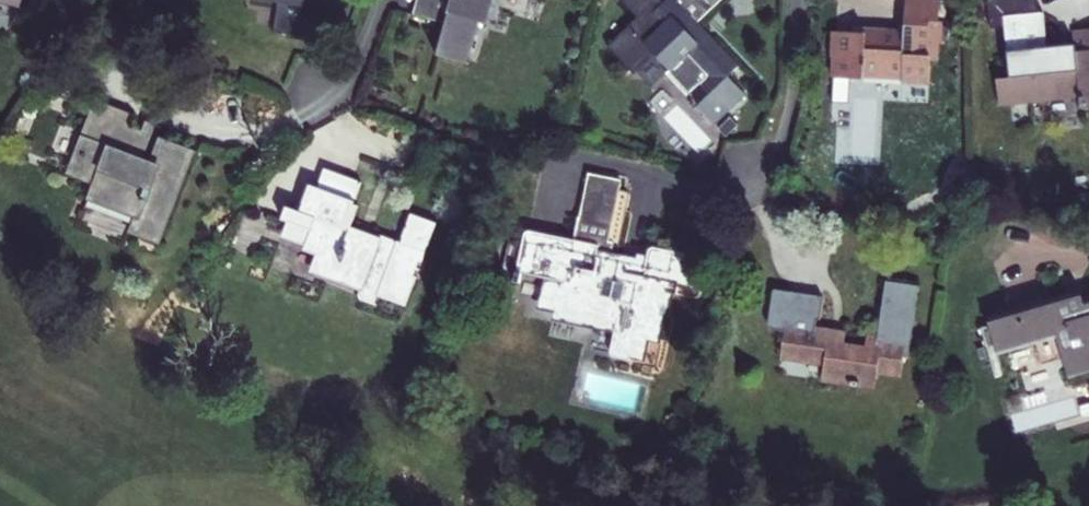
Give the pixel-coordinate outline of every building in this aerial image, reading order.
[(36,8),(38,0),(11,0),(36,8)] [(256,1),(278,3),(273,35),(301,39),(304,22),(298,20),(301,0),(256,0),(256,1)] [(411,17),(441,26),(432,57),(464,67),(477,24),(483,26),(491,0),(415,0),(411,17)] [(668,0),(662,0),(657,5),(651,0),(613,0),(633,20),(603,50),(628,75),(647,55),(668,75),(665,77),(687,96),(693,89),(702,97),(691,109),(712,127),(741,98),(738,90),(747,80),(693,25),(718,0),(674,0),(671,3),(668,0)] [(827,32),(826,58),(832,58),(833,80),(861,80),(862,74),(903,74),(903,81),(930,80),(931,58),(935,58),(935,37),(941,37),(941,14),(934,13),(935,0),(899,0),(899,25),(850,26),(851,34),(827,32)] [(999,27),(1006,76),(991,77),(994,108),(1077,98),(1077,108),(1088,106),(1088,29),(1069,30),(1071,53),(1044,57),(1041,23),(1035,23),(1033,2),(985,7),(987,29),(999,27)] [(127,117),(91,103),(65,175),(90,185),(84,203),(131,220),(127,236),(158,246),(193,152),(157,139),(149,163),(138,159),(150,127),(142,123),(136,132),(125,128),(127,117)] [(736,127),(727,120),(716,131),(724,139),(736,127)] [(594,180),(586,178),(570,245),(521,236),(513,274),(540,280),(533,312),(551,316),(550,322),(609,335),(606,358),(639,365),(644,344),(656,347),(650,372),(642,370),(642,377),(657,378),(670,321),(662,318),(666,292),(672,294),(675,286),(689,289),(693,260),(647,250),(645,258),(633,255),(629,260),(617,259),(625,221),(620,218),(625,197),(618,195),(621,180),(596,173),(594,180)] [(301,249),(300,251),(314,256),(308,275),(356,292),(360,303),(370,309),(375,299),(402,306),(430,224),(404,215),(394,244),(347,227),(354,206),(349,205),(355,185),(317,174),(311,193),(303,191),(295,218),(281,214),(277,227),(286,229),(282,243),(301,249)] [(818,299),(769,292),(764,332),(778,333),(776,362),(819,367),(816,384),(867,392),(869,376),(892,380),(895,354),(901,355),(911,290),(880,284),(872,336),(814,326),(818,299)] [(984,323),(995,356),(1051,342),(1060,379),(1088,371),(1088,301),(1078,304),(1076,297),(984,323)]
